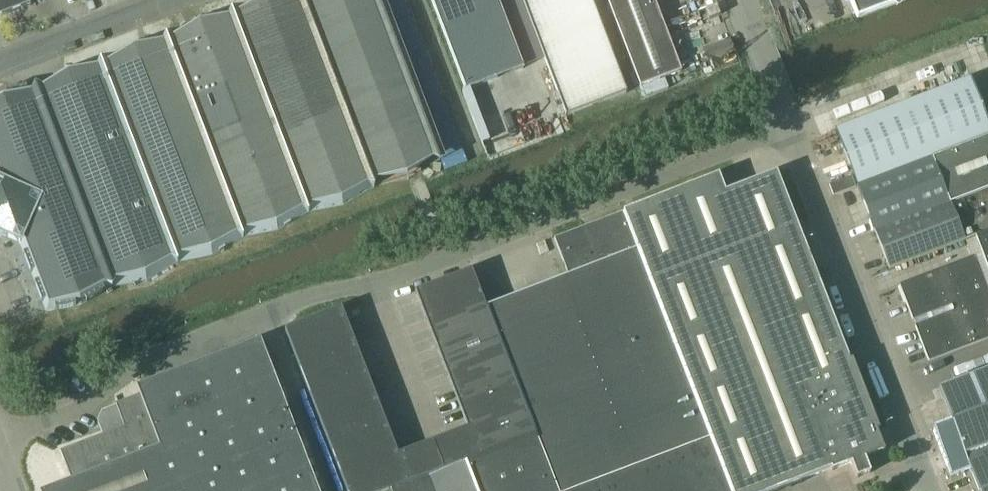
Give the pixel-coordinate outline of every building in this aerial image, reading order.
[(20,242),(47,311),(82,305),(113,286),(148,280),(178,261),(213,255),(244,237),(279,230),(309,211),(344,205),(375,186),(378,179),(406,175),(434,159),(439,162),(446,159),(385,0),(249,0),(232,10),(197,17),(167,35),(132,42),(101,60),(66,67),(36,85),(1,92),(0,92),(0,233),(20,242)] [(31,5),(33,1),(37,2),(42,1),(42,0),(0,0),(0,17),(31,5)] [(523,68),(498,0),(432,0),(466,90),(523,68)] [(627,92),(592,0),(522,0),(566,116),(627,92)] [(665,26),(655,0),(608,0),(624,41),(665,26)] [(858,18),(904,0),(851,0),(858,18)] [(665,26),(624,41),(641,87),(682,71),(665,26)] [(858,186),(987,136),(987,123),(971,78),(837,130),(858,186)] [(950,203),(987,189),(987,136),(858,186),(876,232),(950,203)] [(732,490),(773,490),(831,468),(832,471),(852,463),(857,478),(871,473),(865,458),(885,451),(877,431),(880,430),(853,360),(850,361),(777,172),(726,192),(719,175),(624,212),(730,487),(732,490)] [(987,232),(987,189),(950,203),(876,232),(890,269),(976,237),(987,232)] [(538,439),(558,490),(721,490),(730,487),(624,212),(555,238),(569,275),(487,307),(538,439)] [(976,237),(982,253),(900,284),(929,361),(987,339),(987,232),(976,237)] [(467,427),(417,447),(429,478),(467,464),(466,464),(467,466),(468,466),(468,467),(538,439),(487,307),(472,270),(415,291),(467,427)] [(348,490),(395,490),(429,478),(417,447),(399,454),(342,307),(285,330),(348,490)] [(261,339),(138,386),(141,395),(117,404),(125,427),(61,451),(72,480),(43,490),(319,490),(261,339)] [(939,387),(952,421),(933,428),(952,476),(970,469),(979,490),(987,490),(987,369),(939,387)] [(538,439),(468,467),(477,490),(558,490),(538,439)] [(468,467),(468,466),(467,466),(466,464),(467,464),(429,478),(395,490),(477,490),(468,467)]
